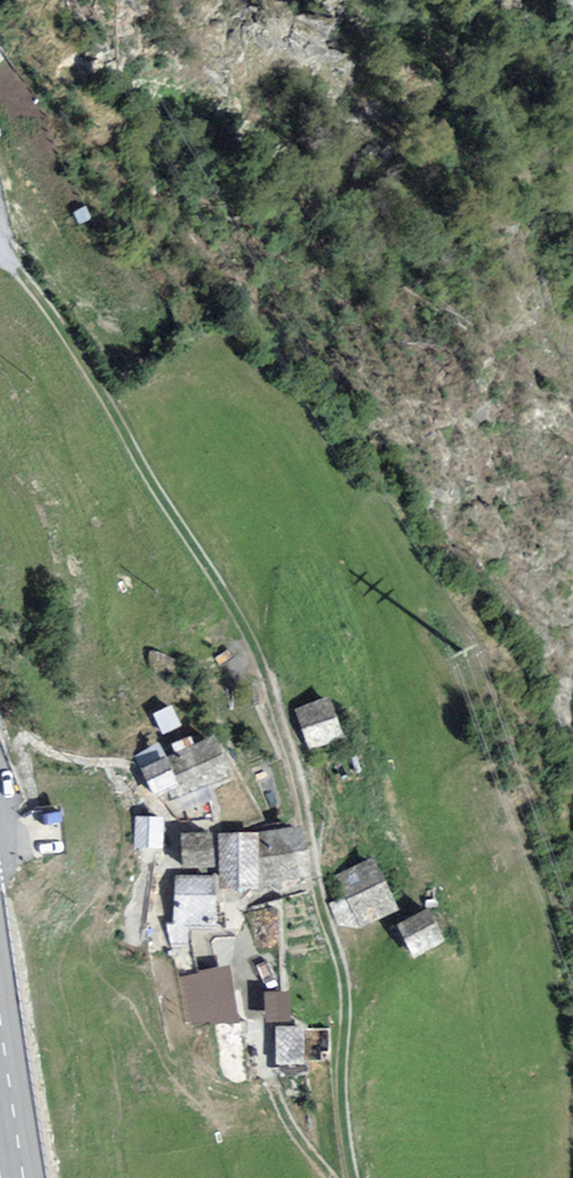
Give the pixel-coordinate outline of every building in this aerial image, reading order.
[(333,694),(294,707),(309,751),(348,737),(333,694)] [(215,734),(167,755),(181,785),(175,788),(180,799),(234,776),(215,734)] [(181,785),(167,755),(141,767),(155,797),(175,788),(181,785)] [(166,816),(137,814),(135,851),(164,852),(166,816)] [(215,866),(212,831),(180,833),(183,868),(215,866)] [(261,831),(220,832),(227,888),(263,890),(261,831)] [(400,912),(373,857),(336,875),(344,899),(329,906),(337,924),(358,929),(400,912)] [(217,873),(175,873),(175,924),(217,924),(217,873)] [(428,906),(396,922),(413,956),(445,941),(428,906)] [(232,965),(180,972),(189,1034),(241,1027),(232,965)] [(294,990),(263,990),(263,1025),(276,1025),(276,1065),(306,1066),(307,1025),(294,1025),(294,990)]
